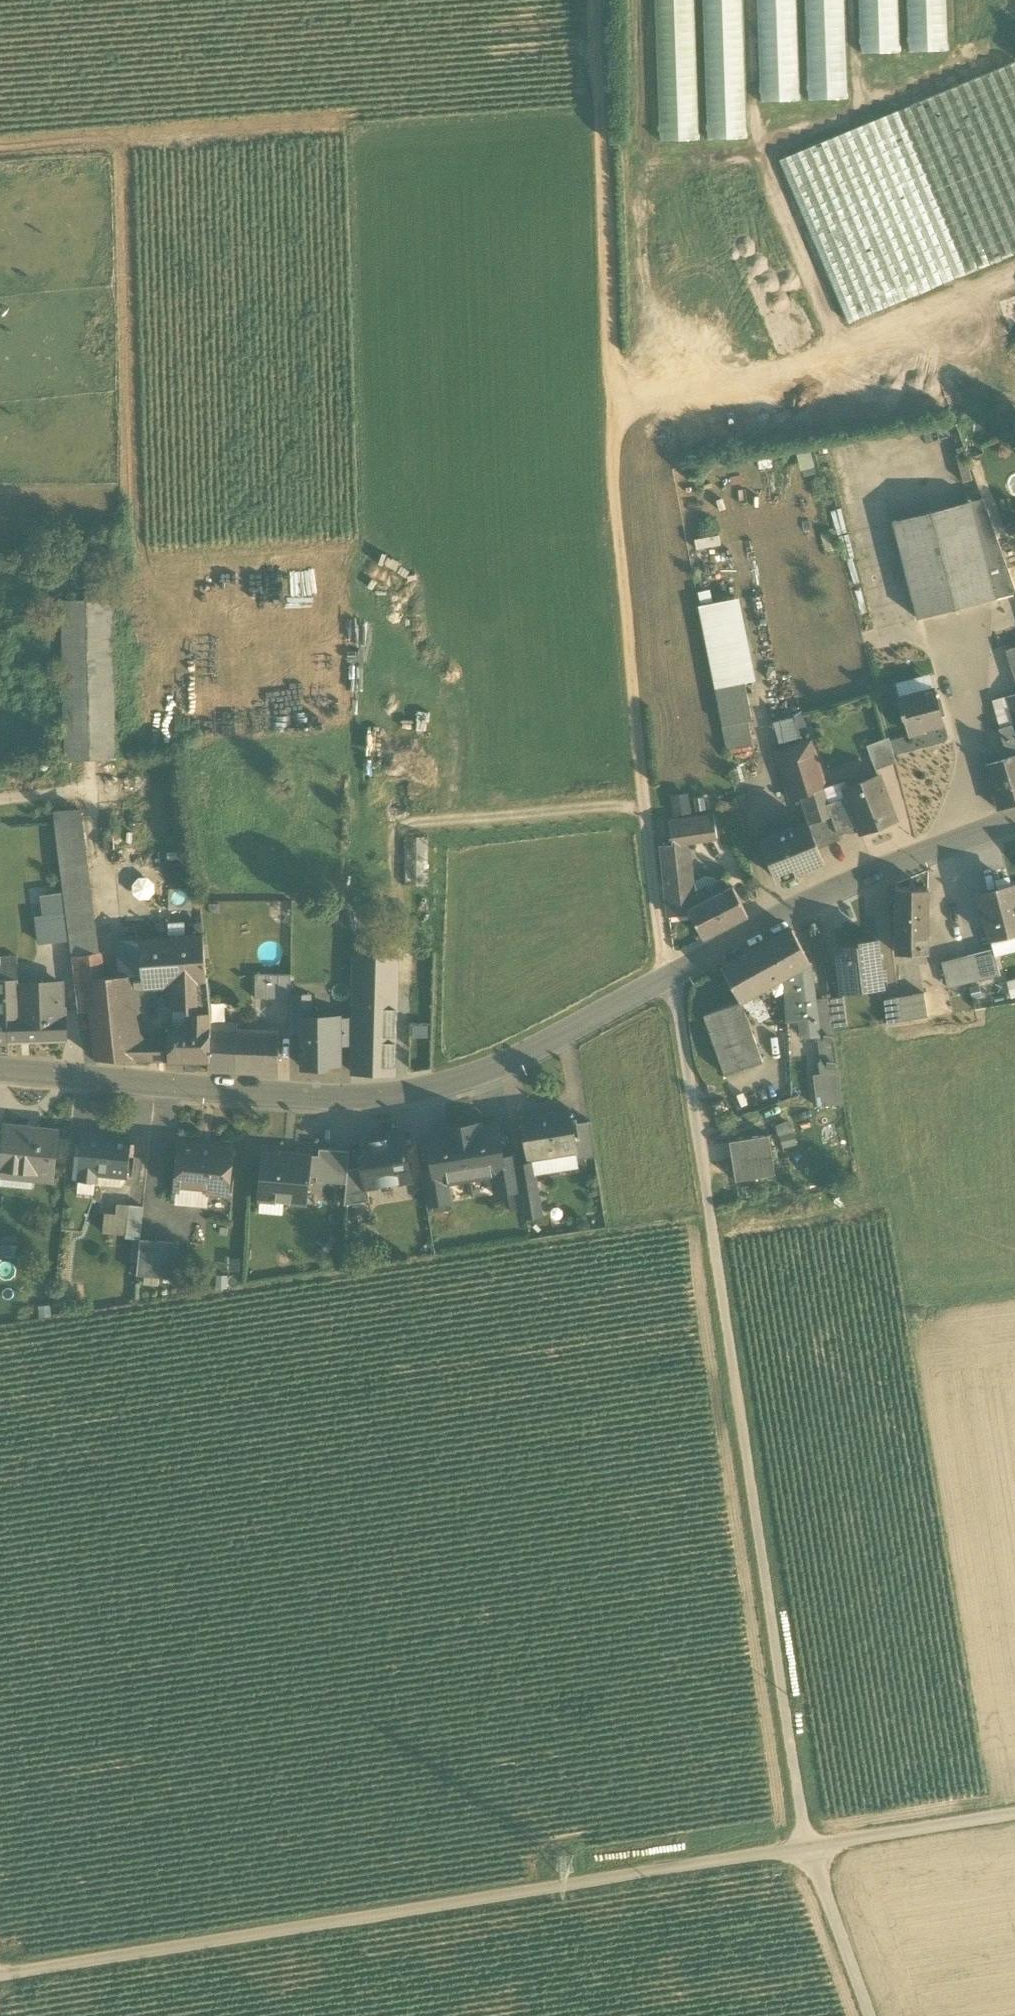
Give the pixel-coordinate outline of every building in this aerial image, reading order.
[(696,0),(656,0),(661,139),(700,138),(696,0)] [(743,0),(704,0),(709,138),(747,136),(743,0)] [(797,0),(758,0),(762,100),(801,99),(797,0)] [(809,98),(847,97),(845,0),(806,0),(809,98)] [(899,0),(860,0),(861,51),(900,50),(899,0)] [(946,0),(908,0),(909,50),(947,49),(946,0)] [(848,323),(1014,253),(1014,63),(779,161),(848,323)] [(970,502),(995,599),(1014,593),(1014,590),(982,499),(970,502)] [(917,619),(995,599),(970,502),(893,522),(917,619)] [(699,606),(716,688),(745,682),(755,680),(739,598),(699,606)] [(62,600),(65,759),(114,758),(111,599),(62,600)] [(1006,650),(1014,680),(1014,647),(1006,650)] [(894,683),(899,700),(934,689),(929,672),(894,683)] [(716,688),(727,749),(753,744),(748,721),(752,720),(745,682),(716,688)] [(905,720),(909,735),(925,730),(924,729),(944,723),(934,689),(899,700),(903,712),(899,713),(902,721),(905,720)] [(1006,697),(1014,724),(1014,725),(1014,694),(1006,697)] [(1000,728),(1012,725),(1013,724),(1005,697),(1004,698),(992,701),(1000,728)] [(802,709),(794,716),(798,727),(807,725),(802,709)] [(779,744),(801,737),(798,727),(794,716),(773,722),(779,744)] [(999,810),(1014,804),(1014,734),(1012,725),(1000,728),(998,729),(1006,752),(999,754),(1001,759),(985,764),(999,810)] [(866,745),(875,770),(895,762),(889,737),(866,745)] [(801,797),(810,824),(831,816),(827,804),(831,803),(826,787),(811,740),(775,751),(790,800),(801,797)] [(843,789),(846,797),(857,825),(861,834),(896,820),(887,796),(885,797),(878,778),(879,777),(879,775),(847,787),(843,789)] [(887,796),(879,777),(878,778),(885,797),(887,796)] [(826,787),(831,803),(846,797),(843,789),(847,787),(844,780),(826,787)] [(671,795),(674,815),(691,813),(689,793),(671,795)] [(838,832),(857,825),(846,797),(831,803),(827,804),(831,816),(837,833),(838,832)] [(55,818),(60,866),(89,861),(83,813),(55,818)] [(426,886),(426,815),(402,815),(402,886),(426,886)] [(702,818),(705,840),(717,838),(713,816),(702,818)] [(808,825),(818,849),(841,840),(838,832),(837,833),(831,816),(810,824),(808,825)] [(702,818),(681,821),(683,843),(705,840),(702,818)] [(687,868),(683,843),(681,821),(668,823),(671,845),(661,847),(664,871),(687,868)] [(762,840),(777,880),(823,862),(818,849),(808,825),(807,823),(762,840)] [(104,978),(89,861),(60,866),(64,892),(70,940),(72,956),(74,980),(104,978)] [(688,910),(698,905),(695,900),(691,902),(690,891),(689,885),(687,868),(664,871),(668,915),(690,913),(688,910)] [(695,893),(690,891),(691,902),(695,900),(698,905),(730,888),(724,876),(716,881),(707,885),(708,886),(695,893)] [(707,885),(716,881),(714,877),(704,877),(689,885),(690,891),(695,893),(708,886),(707,885)] [(733,887),(730,888),(698,905),(688,910),(690,913),(703,938),(747,915),(733,887)] [(990,940),(1014,934),(1014,891),(1014,888),(979,896),(990,940)] [(896,953),(929,953),(929,892),(897,891),(896,953)] [(37,917),(40,944),(70,940),(64,892),(44,895),(47,916),(37,917)] [(792,930),(769,942),(786,976),(789,1022),(802,1021),(802,1024),(817,1024),(816,1000),(811,964),(792,930)] [(203,944),(202,934),(140,937),(140,943),(143,989),(173,987),(206,984),(205,979),(203,944)] [(990,940),(992,947),(1014,941),(1014,934),(990,940)] [(354,940),(354,956),(392,958),(392,941),(354,940)] [(838,950),(843,992),(883,987),(878,941),(862,943),(862,947),(838,950)] [(993,949),(995,956),(1014,951),(1014,941),(992,947),(993,949)] [(756,993),(786,976),(769,942),(723,968),(741,1001),(756,993)] [(143,989),(140,943),(117,944),(121,976),(130,1005),(134,1041),(145,1041),(139,988),(143,989)] [(995,956),(993,949),(944,961),(950,985),(999,973),(995,956)] [(0,957),(0,1042),(8,1042),(8,1040),(8,1018),(19,1017),(18,987),(16,956),(0,957)] [(354,956),(353,986),(382,987),(381,1004),(396,1005),(396,1009),(397,1009),(398,958),(392,958),(354,956)] [(255,999),(291,999),(291,975),(255,975),(255,999)] [(121,976),(104,978),(74,980),(78,1012),(90,1011),(95,1059),(136,1061),(136,1060),(134,1041),(130,1005),(121,976)] [(1007,981),(1011,999),(1014,998),(1014,979),(1007,981)] [(186,1012),(209,1013),(206,984),(173,987),(174,1009),(186,1008),(186,1012)] [(61,985),(18,987),(19,1017),(8,1018),(8,1040),(64,1039),(64,1007),(62,1007),(61,985)] [(353,986),(353,1004),(381,1004),(382,987),(353,986)] [(756,993),(741,1001),(741,1002),(749,1017),(762,1010),(757,1001),(760,999),(756,993)] [(925,993),(898,996),(901,1021),(928,1017),(925,993)] [(291,996),(290,1032),(303,1032),(302,1017),(309,1017),(309,996),(291,996)] [(830,998),(833,1026),(849,1023),(846,996),(830,998)] [(887,1023),(901,1021),(898,996),(884,998),(887,1023)] [(824,1066),(825,1072),(839,1070),(833,1026),(830,998),(816,1000),(817,1024),(802,1024),(803,1037),(821,1035),(823,1066),(824,1066)] [(762,1065),(741,1002),(704,1017),(725,1078),(762,1065)] [(352,1073),(395,1073),(396,1009),(396,1005),(381,1004),(353,1004),(352,1073)] [(208,1061),(209,1061),(209,1023),(209,1013),(186,1012),(186,1025),(169,1025),(169,1042),(168,1060),(169,1061),(208,1061)] [(303,1067),(325,1067),(325,1063),(339,1063),(338,1044),(338,1020),(338,1017),(309,1017),(302,1017),(303,1032),(303,1067)] [(338,1044),(350,1044),(350,1020),(338,1020),(338,1044)] [(237,1024),(209,1023),(209,1061),(209,1072),(278,1075),(278,1031),(237,1029),(237,1024)] [(134,1041),(136,1060),(168,1060),(169,1042),(145,1041),(134,1041)] [(843,1104),(839,1070),(825,1072),(825,1073),(814,1075),(819,1107),(843,1104)] [(525,1123),(530,1159),(531,1159),(579,1151),(575,1130),(573,1115),(525,1123)] [(779,1136),(780,1136),(794,1133),(790,1120),(776,1125),(779,1136)] [(53,1182),(58,1130),(57,1129),(56,1133),(27,1130),(27,1126),(4,1124),(2,1143),(0,1165),(0,1169),(1,1169),(33,1173),(33,1180),(53,1182)] [(475,1124),(461,1127),(470,1178),(492,1174),(504,1172),(502,1158),(496,1125),(479,1128),(475,1124)] [(447,1182),(470,1178),(461,1127),(448,1129),(444,1133),(428,1136),(433,1170),(435,1184),(447,1182)] [(783,1148),(797,1145),(794,1133),(780,1136),(783,1148)] [(77,1181),(95,1182),(96,1170),(127,1173),(129,1138),(81,1134),(77,1181)] [(729,1142),(735,1181),(775,1175),(768,1135),(729,1142)] [(363,1167),(366,1187),(367,1187),(410,1180),(403,1136),(363,1143),(366,1158),(361,1159),(363,1167)] [(180,1146),(176,1184),(209,1187),(208,1191),(228,1193),(232,1151),(180,1146)] [(318,1156),(310,1155),(308,1176),(316,1177),(316,1181),(346,1184),(347,1169),(349,1151),(319,1148),(318,1156)] [(581,1164),(579,1151),(531,1159),(532,1165),(533,1171),(581,1164)] [(292,1157),(264,1154),(261,1192),(282,1194),(281,1200),(306,1203),(308,1176),(310,1155),(292,1154),(292,1157)] [(508,1194),(520,1192),(516,1168),(514,1157),(502,1158),(504,1172),(492,1174),(496,1196),(508,1194)] [(532,1165),(516,1168),(520,1192),(523,1208),(539,1205),(533,1171),(532,1165)] [(346,1184),(344,1205),(369,1201),(367,1187),(366,1187),(363,1167),(347,1169),(346,1184)] [(33,1180),(33,1173),(1,1169),(0,1180),(0,1185),(32,1189),(33,1180)] [(96,1170),(95,1182),(122,1184),(126,1179),(127,1173),(96,1170)] [(421,1172),(427,1207),(451,1203),(447,1182),(435,1184),(433,1170),(421,1172)] [(95,1182),(77,1181),(76,1192),(94,1194),(95,1182)] [(207,1206),(208,1191),(209,1187),(176,1184),(175,1191),(177,1191),(175,1203),(207,1206)] [(510,1210),(523,1208),(520,1192),(508,1194),(510,1210)] [(281,1200),(260,1198),(259,1212),(280,1214),(281,1200)] [(127,1235),(130,1205),(117,1204),(116,1214),(105,1213),(102,1233),(127,1235)] [(126,1237),(140,1238),(143,1207),(130,1205),(127,1235),(126,1237)] [(541,1216),(539,1205),(523,1208),(525,1219),(541,1216)] [(136,1275),(175,1279),(179,1243),(140,1239),(136,1275)]
